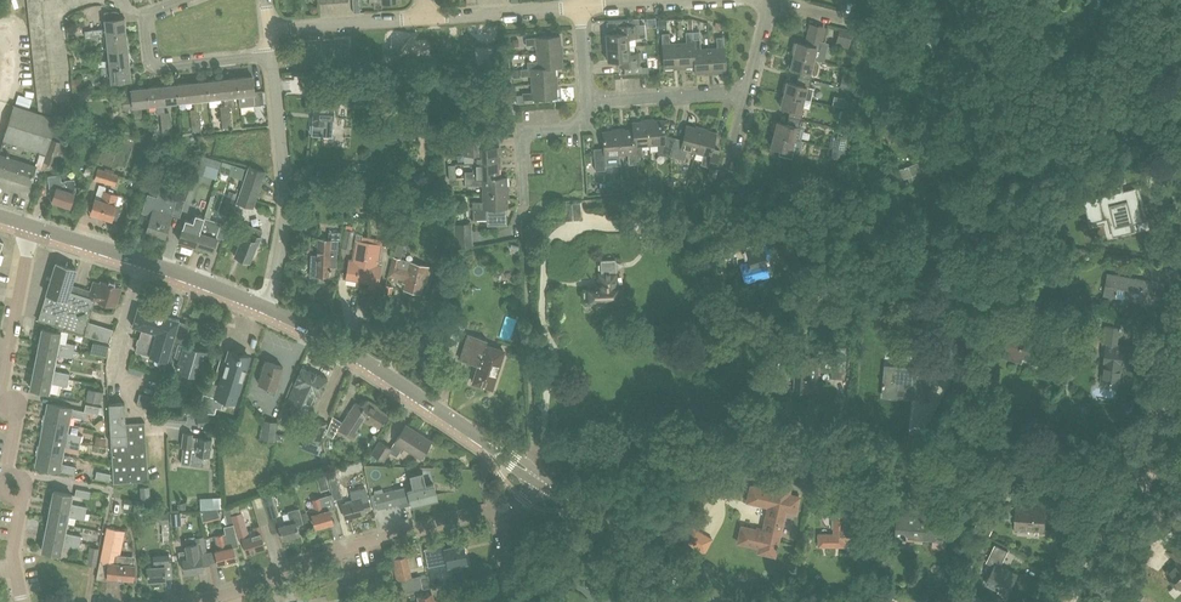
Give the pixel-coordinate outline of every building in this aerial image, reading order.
[(43,13),(42,0),(27,0),(28,14),(43,13)] [(1136,11),(1146,17),(1151,7),(1141,1),(1136,11)] [(104,35),(126,32),(124,17),(120,17),(119,12),(116,10),(105,11),(105,19),(106,28),(103,29),(84,30),(85,37),(104,36),(104,35)] [(29,22),(44,20),(43,13),(28,14),(29,22)] [(623,32),(606,33),(607,46),(630,45),(629,38),(646,37),(645,24),(639,24),(639,18),(628,18),(628,19),(622,20),(623,32)] [(30,29),(45,27),(44,20),(29,22),(30,29)] [(797,41),(794,53),(814,58),(814,59),(823,61),(826,49),(820,47),(825,26),(809,22),(803,43),(797,41)] [(31,36),(46,35),(45,27),(30,29),(31,36)] [(837,37),(850,41),(852,32),(839,29),(837,37)] [(927,32),(907,30),(906,46),(926,48),(927,32)] [(681,67),(695,65),(696,65),(693,31),(686,32),(687,42),(679,42),(681,67)] [(695,65),(696,73),(711,72),(710,48),(701,48),(700,31),(693,31),(696,65),(695,65)] [(109,50),(128,48),(126,32),(104,35),(104,36),(104,41),(108,41),(109,50)] [(665,68),(681,67),(679,42),(670,43),(670,33),(663,33),(663,43),(665,68)] [(31,36),(31,44),(46,42),(46,35),(31,36)] [(538,52),(562,51),(561,35),(526,37),(527,44),(537,44),(538,52)] [(710,48),(711,72),(727,71),(725,46),(725,36),(717,37),(718,47),(710,48)] [(31,44),(32,51),(47,49),(46,42),(31,44)] [(635,44),(635,52),(643,52),(643,44),(635,44)] [(625,66),(625,73),(650,72),(650,67),(648,66),(642,66),(642,65),(640,65),(639,52),(630,53),(630,45),(607,46),(608,60),(625,59),(625,66)] [(107,66),(129,64),(128,48),(109,50),(110,59),(106,59),(107,66)] [(33,58),(48,57),(47,49),(32,51),(33,58)] [(528,61),(528,68),(555,66),(556,67),(563,66),(562,51),(538,52),(538,61),(528,61)] [(799,75),(812,78),(813,76),(814,76),(817,74),(819,64),(817,60),(814,59),(814,58),(794,53),(791,66),(801,68),(799,75)] [(829,53),(825,71),(835,74),(839,56),(829,53)] [(34,66),(49,64),(48,57),(33,58),(34,66)] [(34,66),(34,73),(50,71),(49,64),(34,66)] [(111,72),(112,80),(131,78),(129,64),(107,66),(101,66),(102,73),(111,72)] [(555,66),(528,68),(521,68),(522,76),(532,75),(532,83),(557,82),(556,67),(555,66)] [(932,77),(941,77),(941,66),(927,66),(927,71),(932,71),(932,77)] [(34,73),(35,80),(50,78),(50,71),(34,73)] [(253,75),(237,77),(239,94),(240,106),(264,104),(263,90),(254,91),(253,75)] [(237,77),(222,79),(224,96),(223,96),(224,105),(221,106),(222,116),(232,115),(231,106),(233,105),(231,95),(239,94),(237,77)] [(785,93),(805,98),(810,99),(813,87),(810,87),(812,80),(799,77),(797,83),(788,81),(785,93)] [(840,85),(849,87),(850,79),(842,77),(840,85)] [(35,80),(36,88),(51,86),(50,78),(35,80)] [(222,79),(207,80),(209,97),(223,96),(224,96),(222,79)] [(348,103),(365,103),(367,80),(349,79),(348,103)] [(194,99),(195,108),(190,109),(191,120),(201,119),(200,109),(202,109),(201,98),(209,97),(207,80),(192,82),(194,99)] [(177,83),(179,101),(194,99),(192,82),(177,83)] [(517,94),(517,103),(525,102),(525,99),(533,99),(558,97),(557,82),(532,83),(533,92),(523,92),(523,94),(517,94)] [(164,102),(179,101),(177,83),(162,85),(164,102)] [(157,113),(160,113),(161,113),(161,112),(165,112),(164,102),(162,85),(147,87),(149,104),(156,103),(157,113)] [(37,95),(52,93),(51,86),(36,88),(37,95)] [(141,105),(149,104),(147,87),(132,88),(132,95),(123,96),(124,106),(134,105),(135,117),(142,116),(141,105)] [(323,135),(332,136),(334,118),(335,98),(329,97),(329,92),(321,92),(320,97),(315,96),(313,125),(311,125),(310,132),(313,132),(312,134),(323,135)] [(38,102),(53,101),(52,93),(37,95),(38,102)] [(790,114),(803,118),(804,111),(802,110),(805,98),(785,93),(782,106),(791,108),(790,114)] [(832,104),(844,106),(845,97),(834,95),(832,104)] [(38,110),(54,114),(53,101),(38,102),(38,110)] [(40,150),(46,152),(50,137),(57,118),(14,104),(3,138),(22,144),(40,150)] [(848,111),(840,110),(839,117),(846,118),(848,111)] [(161,123),(170,122),(169,111),(165,112),(161,112),(161,113),(160,113),(161,123)] [(232,115),(222,116),(224,128),(233,127),(232,115)] [(795,138),(800,139),(803,127),(801,124),(802,120),(789,117),(788,123),(778,121),(775,133),(795,138)] [(201,119),(191,120),(193,131),(202,130),(201,119)] [(254,119),(254,128),(264,127),(263,119),(254,119)] [(649,120),(651,144),(659,144),(660,154),(663,154),(672,156),(676,137),(665,134),(664,119),(652,120),(652,119),(649,120)] [(634,128),(634,129),(637,156),(643,155),(642,145),(651,144),(649,120),(645,120),(645,121),(633,121),(634,128)] [(172,133),(170,122),(161,123),(162,134),(172,133)] [(672,156),(686,159),(688,150),(696,152),(696,151),(703,128),(699,127),(687,124),(683,139),(676,137),(672,156)] [(47,152),(44,161),(56,164),(63,141),(66,130),(57,127),(56,129),(55,128),(52,138),(50,137),(46,152),(47,152)] [(703,128),(696,151),(696,152),(705,154),(702,164),(716,167),(721,149),(714,147),(718,132),(706,129),(706,128),(703,128)] [(612,155),(621,154),(619,129),(615,129),(615,130),(603,131),(604,147),(594,148),(596,170),(606,169),(606,165),(613,165),(612,155)] [(631,163),(632,171),(637,171),(636,163),(637,163),(637,156),(634,129),(622,130),(622,129),(619,129),(621,154),(629,153),(630,164),(631,163)] [(911,132),(916,148),(924,146),(919,130),(911,132)] [(780,154),(793,157),(795,151),(792,150),(795,138),(775,133),(772,145),(782,148),(780,154)] [(832,147),(845,149),(847,139),(834,136),(832,147)] [(12,175),(22,144),(3,138),(0,149),(0,172),(12,175)] [(475,162),(500,161),(500,158),(499,158),(499,146),(479,147),(479,139),(464,140),(464,154),(475,154),(475,162)] [(12,175),(30,181),(36,164),(35,164),(40,150),(22,144),(12,175)] [(845,150),(832,148),(830,158),(843,160),(845,150)] [(908,160),(889,168),(894,182),(917,172),(911,156),(915,155),(912,148),(905,151),(908,160)] [(917,154),(919,160),(927,158),(924,151),(917,154)] [(193,177),(202,180),(207,165),(219,169),(222,162),(222,161),(201,154),(193,177)] [(500,164),(500,161),(475,162),(475,171),(465,171),(465,178),(500,177),(499,164),(500,164)] [(219,169),(228,171),(230,164),(222,162),(219,169)] [(236,202),(253,208),(266,171),(249,165),(236,202)] [(94,179),(115,186),(119,174),(98,167),(94,179)] [(139,178),(141,173),(134,170),(132,176),(139,178)] [(53,199),(70,205),(74,192),(75,191),(74,179),(73,178),(65,179),(65,180),(63,181),(61,180),(60,174),(47,175),(49,187),(48,192),(54,194),(53,199)] [(483,184),(483,193),(508,192),(508,189),(507,176),(500,177),(465,178),(465,185),(483,184)] [(189,184),(181,182),(177,196),(184,198),(189,184)] [(100,184),(91,211),(112,218),(112,217),(116,219),(120,206),(116,205),(116,204),(115,204),(118,194),(105,190),(106,186),(100,184)] [(1141,196),(1138,186),(1125,190),(1123,184),(1106,188),(1108,194),(1084,200),(1088,217),(1112,211),(1118,234),(1135,230),(1133,223),(1144,220),(1139,204),(1138,204),(1137,197),(1141,196)] [(693,195),(700,197),(703,188),(695,186),(693,195)] [(222,213),(229,215),(230,212),(231,209),(236,193),(229,190),(228,195),(222,213)] [(141,212),(151,215),(146,229),(165,235),(172,214),(180,217),(184,203),(185,200),(177,197),(164,194),(158,192),(157,197),(147,194),(141,212)] [(508,192),(483,193),(483,201),(473,202),(474,219),(506,218),(506,208),(508,208),(508,195),(508,192)] [(346,198),(349,208),(356,206),(354,196),(346,198)] [(397,208),(408,209),(409,200),(397,199),(397,208)] [(596,201),(579,203),(580,218),(597,217),(596,201)] [(677,212),(679,226),(697,223),(695,210),(677,212)] [(179,239),(196,245),(205,216),(200,214),(197,222),(185,218),(179,239)] [(196,245),(213,250),(217,237),(216,236),(220,221),(210,218),(205,216),(196,245)] [(789,222),(793,233),(801,230),(803,230),(801,219),(797,221),(797,220),(789,222)] [(744,236),(749,234),(745,220),(726,226),(728,234),(743,230),(744,236)] [(454,223),(456,246),(473,245),(471,222),(454,223)] [(221,237),(229,240),(234,226),(226,223),(221,237)] [(235,255),(250,261),(257,244),(258,244),(262,236),(260,236),(262,230),(248,224),(244,235),(243,235),(235,255)] [(342,247),(351,248),(354,230),(352,230),(353,225),(346,224),(345,229),(344,229),(342,247)] [(316,273),(328,274),(329,266),(336,266),(337,239),(340,239),(342,232),(329,231),(329,239),(318,238),(318,246),(317,254),(311,254),(311,262),(311,272),(316,272),(316,273)] [(384,245),(391,246),(393,234),(386,233),(384,245)] [(346,277),(362,280),(370,237),(363,236),(362,240),(356,239),(352,262),(349,262),(346,277)] [(362,280),(378,283),(381,268),(382,263),(379,263),(382,244),(383,239),(370,237),(362,280)] [(423,282),(427,283),(431,267),(401,259),(403,251),(404,245),(397,243),(389,275),(407,280),(405,288),(420,292),(423,282)] [(740,264),(745,282),(770,275),(768,270),(774,268),(767,243),(747,249),(750,261),(740,264)] [(590,299),(590,302),(618,300),(618,297),(619,297),(621,296),(620,291),(619,290),(617,290),(616,272),(616,259),(601,260),(602,273),(600,273),(600,285),(590,286),(590,289),(582,289),(583,300),(590,299)] [(1152,278),(1160,280),(1163,262),(1148,259),(1145,272),(1152,278)] [(93,337),(109,342),(113,328),(88,321),(95,299),(115,305),(121,286),(102,280),(100,286),(94,284),(91,291),(71,285),(76,269),(55,262),(38,320),(46,323),(61,327),(84,334),(93,337)] [(1104,294),(1162,305),(1166,283),(1108,273),(1104,294)] [(765,289),(779,284),(777,279),(763,284),(765,289)] [(382,297),(389,299),(392,286),(385,284),(382,297)] [(802,298),(804,303),(829,294),(827,289),(802,298)] [(1054,305),(1063,307),(1065,298),(1057,296),(1054,305)] [(1038,327),(1057,333),(1061,319),(1047,314),(1049,308),(1039,304),(1037,312),(1042,313),(1038,327)] [(136,350),(152,355),(164,314),(138,306),(132,325),(143,328),(136,350)] [(161,380),(167,382),(175,355),(180,357),(177,369),(200,375),(207,350),(206,350),(206,348),(200,346),(199,348),(179,342),(173,341),(179,319),(164,314),(152,355),(167,360),(161,380)] [(463,334),(465,326),(448,321),(446,329),(463,334)] [(42,328),(39,343),(74,350),(75,344),(59,340),(61,327),(46,323),(44,328),(42,328)] [(1105,380),(1119,382),(1119,379),(1122,379),(1124,365),(1132,366),(1134,346),(1117,344),(1119,327),(1106,325),(1104,343),(1107,344),(1104,363),(1109,363),(1107,374),(1105,374),(1105,380)] [(1023,356),(1043,362),(1050,337),(1013,326),(1004,356),(1022,361),(1023,356)] [(1085,347),(1099,349),(1101,332),(1088,330),(1085,347)] [(473,382),(492,387),(504,350),(486,344),(487,340),(469,334),(461,359),(479,365),(473,382)] [(96,353),(107,355),(109,342),(99,340),(95,341),(93,349),(96,353)] [(39,343),(36,358),(54,361),(56,353),(73,356),(74,350),(39,343)] [(207,403),(222,407),(224,398),(234,401),(248,355),(230,349),(227,359),(220,357),(207,403)] [(795,387),(817,388),(818,369),(832,370),(833,350),(819,349),(819,356),(797,355),(795,387)] [(885,387),(884,394),(886,394),(886,392),(897,392),(897,395),(914,397),(915,390),(929,391),(932,354),(917,352),(915,368),(898,367),(898,375),(886,374),(885,385),(883,385),(883,387),(885,387)] [(36,358),(33,372),(68,379),(70,373),(53,370),(54,361),(36,358)] [(268,393),(275,395),(277,388),(276,388),(282,366),(265,360),(258,382),(270,386),(268,393)] [(287,399),(313,411),(320,394),(320,395),(328,378),(302,366),(294,383),(295,383),(287,399)] [(30,388),(49,391),(50,382),(67,386),(68,379),(33,372),(30,388)] [(85,400),(99,403),(100,397),(101,391),(88,388),(85,400)] [(137,404),(153,409),(156,397),(140,392),(137,404)] [(338,429),(354,439),(359,431),(356,429),(363,418),(370,423),(371,421),(378,426),(386,413),(378,408),(378,407),(367,400),(363,407),(355,402),(342,421),(333,415),(326,432),(333,436),(338,429)] [(112,473),(113,480),(113,482),(148,481),(145,422),(126,423),(124,402),(109,403),(112,473)] [(48,403),(45,419),(69,424),(70,415),(85,418),(86,411),(84,410),(48,403)] [(85,403),(84,410),(86,411),(98,413),(99,406),(85,403)] [(174,421),(186,422),(186,414),(175,413),(174,421)] [(197,417),(198,427),(216,424),(214,415),(197,417)] [(302,445),(320,453),(320,452),(319,444),(328,422),(313,416),(304,438),(302,445)] [(45,419),(42,434),(80,442),(82,435),(67,432),(69,424),(45,419)] [(260,439),(274,441),(277,421),(263,419),(260,439)] [(372,452),(384,459),(390,449),(397,454),(403,445),(420,456),(431,439),(406,423),(391,447),(380,440),(372,452)] [(190,464),(203,466),(205,455),(211,456),(213,438),(197,436),(197,437),(192,437),(192,433),(183,431),(180,447),(191,448),(191,446),(195,448),(195,452),(192,452),(190,464)] [(42,434),(38,450),(63,455),(64,446),(79,449),(80,442),(42,434)] [(95,445),(103,447),(105,437),(97,435),(95,445)] [(35,466),(74,473),(76,466),(61,463),(63,455),(38,450),(35,466)] [(348,467),(336,471),(339,478),(350,475),(348,467)] [(95,477),(113,480),(112,473),(96,470),(95,477)] [(329,481),(334,499),(342,497),(337,478),(329,481)] [(407,489),(411,503),(437,497),(433,483),(407,489)] [(758,550),(775,554),(785,510),(796,512),(799,496),(789,494),(790,488),(775,485),(773,490),(751,485),(747,501),(770,506),(764,531),(741,525),(738,541),(759,546),(758,550)] [(141,487),(142,500),(150,500),(149,486),(141,487)] [(342,503),(345,516),(364,511),(363,509),(371,507),(365,487),(350,491),(352,500),(342,503)] [(74,495),(88,498),(90,490),(76,488),(74,495)] [(374,494),(378,508),(399,503),(396,488),(384,491),(383,489),(375,491),(375,494),(374,494)] [(54,491),(51,506),(86,513),(87,506),(70,503),(72,494),(54,491)] [(333,520),(330,509),(335,508),(331,493),(312,499),(316,512),(311,513),(315,526),(333,520)] [(200,497),(200,507),(220,507),(220,496),(200,497)] [(251,499),(255,513),(265,510),(260,496),(251,499)] [(264,500),(269,517),(277,515),(272,498),(264,500)] [(819,545),(845,546),(845,541),(861,541),(861,501),(850,501),(850,504),(835,504),(834,533),(819,533),(819,545)] [(1017,512),(1016,530),(1028,531),(1028,529),(1044,530),(1046,506),(1017,505),(1017,506),(1011,506),(1011,504),(1003,504),(1003,506),(995,505),(994,515),(1002,516),(1002,517),(1010,518),(1011,511),(1017,512)] [(51,506),(48,520),(66,524),(68,516),(84,519),(86,513),(51,506)] [(278,526),(281,538),(299,533),(297,524),(303,523),(299,507),(287,510),(290,522),(278,526)] [(159,512),(160,523),(162,523),(169,522),(169,511),(159,512)] [(242,537),(246,552),(264,547),(262,538),(264,537),(260,524),(253,526),(255,533),(249,535),(247,529),(245,521),(242,511),(237,513),(236,512),(232,513),(234,521),(234,523),(236,531),(238,538),(242,537)] [(170,512),(171,525),(182,524),(181,512),(170,512)] [(932,548),(946,549),(947,540),(949,521),(936,520),(936,514),(924,513),(924,516),(899,514),(897,536),(933,539),(932,548)] [(48,520),(45,535),(80,542),(81,536),(64,532),(66,524),(48,520)] [(981,521),(977,529),(982,531),(986,523),(981,521)] [(118,579),(134,580),(135,565),(127,565),(128,555),(120,554),(124,530),(107,527),(101,560),(100,560),(97,578),(118,580),(118,579)] [(677,545),(695,558),(705,546),(687,532),(677,545)] [(215,550),(218,563),(236,558),(232,545),(227,547),(224,533),(216,535),(219,548),(215,550)] [(42,550),(60,554),(62,545),(79,548),(80,542),(45,535),(42,550)] [(183,562),(184,571),(203,569),(201,555),(199,556),(199,553),(207,551),(204,536),(195,537),(196,542),(184,544),(185,550),(179,551),(180,562),(183,562)] [(425,547),(428,566),(448,562),(449,565),(467,561),(463,543),(445,547),(445,544),(425,547)] [(986,583),(1008,593),(1017,574),(1001,566),(1008,550),(995,544),(987,561),(995,566),(986,583)] [(1180,589),(1180,553),(1173,544),(1167,550),(1178,561),(1165,573),(1170,579),(1169,579),(1175,585),(1176,584),(1180,589)] [(85,564),(95,566),(99,548),(89,546),(85,564)] [(146,567),(147,580),(165,578),(164,561),(169,561),(168,555),(159,555),(160,566),(146,567)] [(392,559),(396,580),(410,577),(406,556),(392,559)] [(424,557),(418,559),(421,572),(427,570),(424,557)] [(356,569),(358,581),(384,576),(381,564),(356,569)] [(420,575),(410,577),(396,580),(398,593),(422,588),(420,577),(420,575)] [(952,590),(949,596),(958,600),(961,594),(952,590)] [(423,594),(417,596),(418,601),(437,601),(437,600),(433,600),(432,593),(423,594)]
